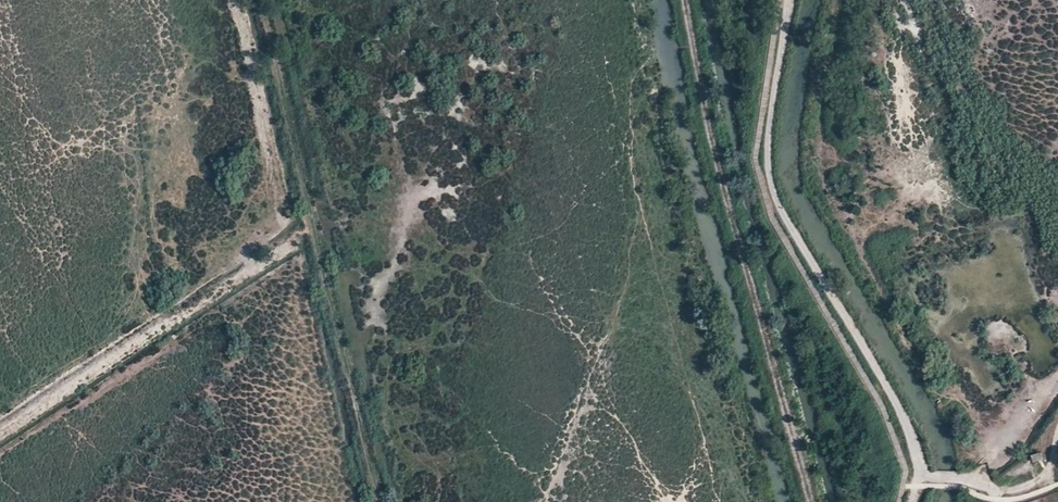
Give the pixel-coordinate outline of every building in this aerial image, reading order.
[(1041,450),(1037,452),(1035,453),(1031,454),(1033,461),(1044,459),(1041,450)]
